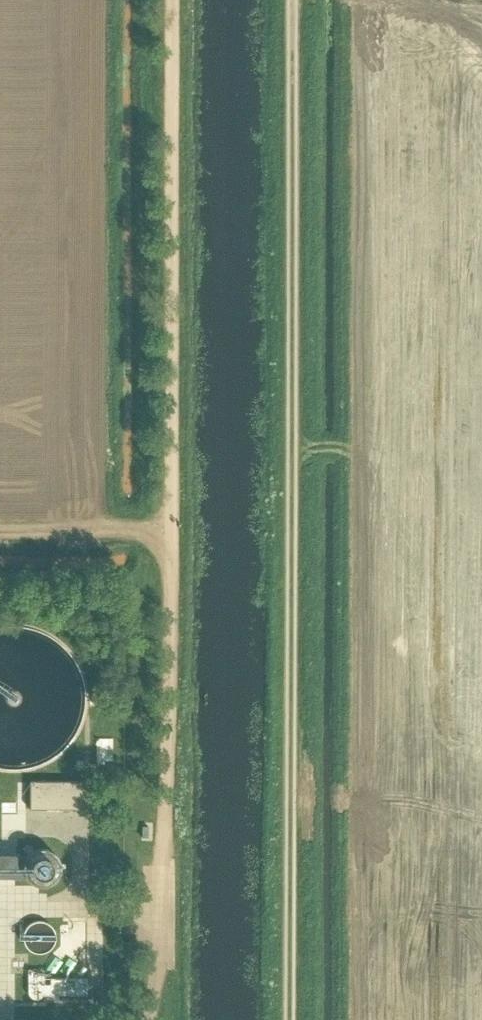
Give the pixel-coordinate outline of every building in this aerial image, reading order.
[(31,778),(30,807),(85,808),(86,779),(31,778)] [(25,876),(29,880),(33,882),(37,884),(41,885),(45,884),(49,883),(53,881),(56,878),(59,875),(61,871),(61,866),(61,862),(60,858),(58,854),(55,851),(51,848),(47,847),(43,846),(38,846),(34,847),(30,850),(26,854),(0,853),(0,875),(25,876)] [(53,996),(53,997),(69,997),(69,975),(31,975),(31,996),(53,996)]
